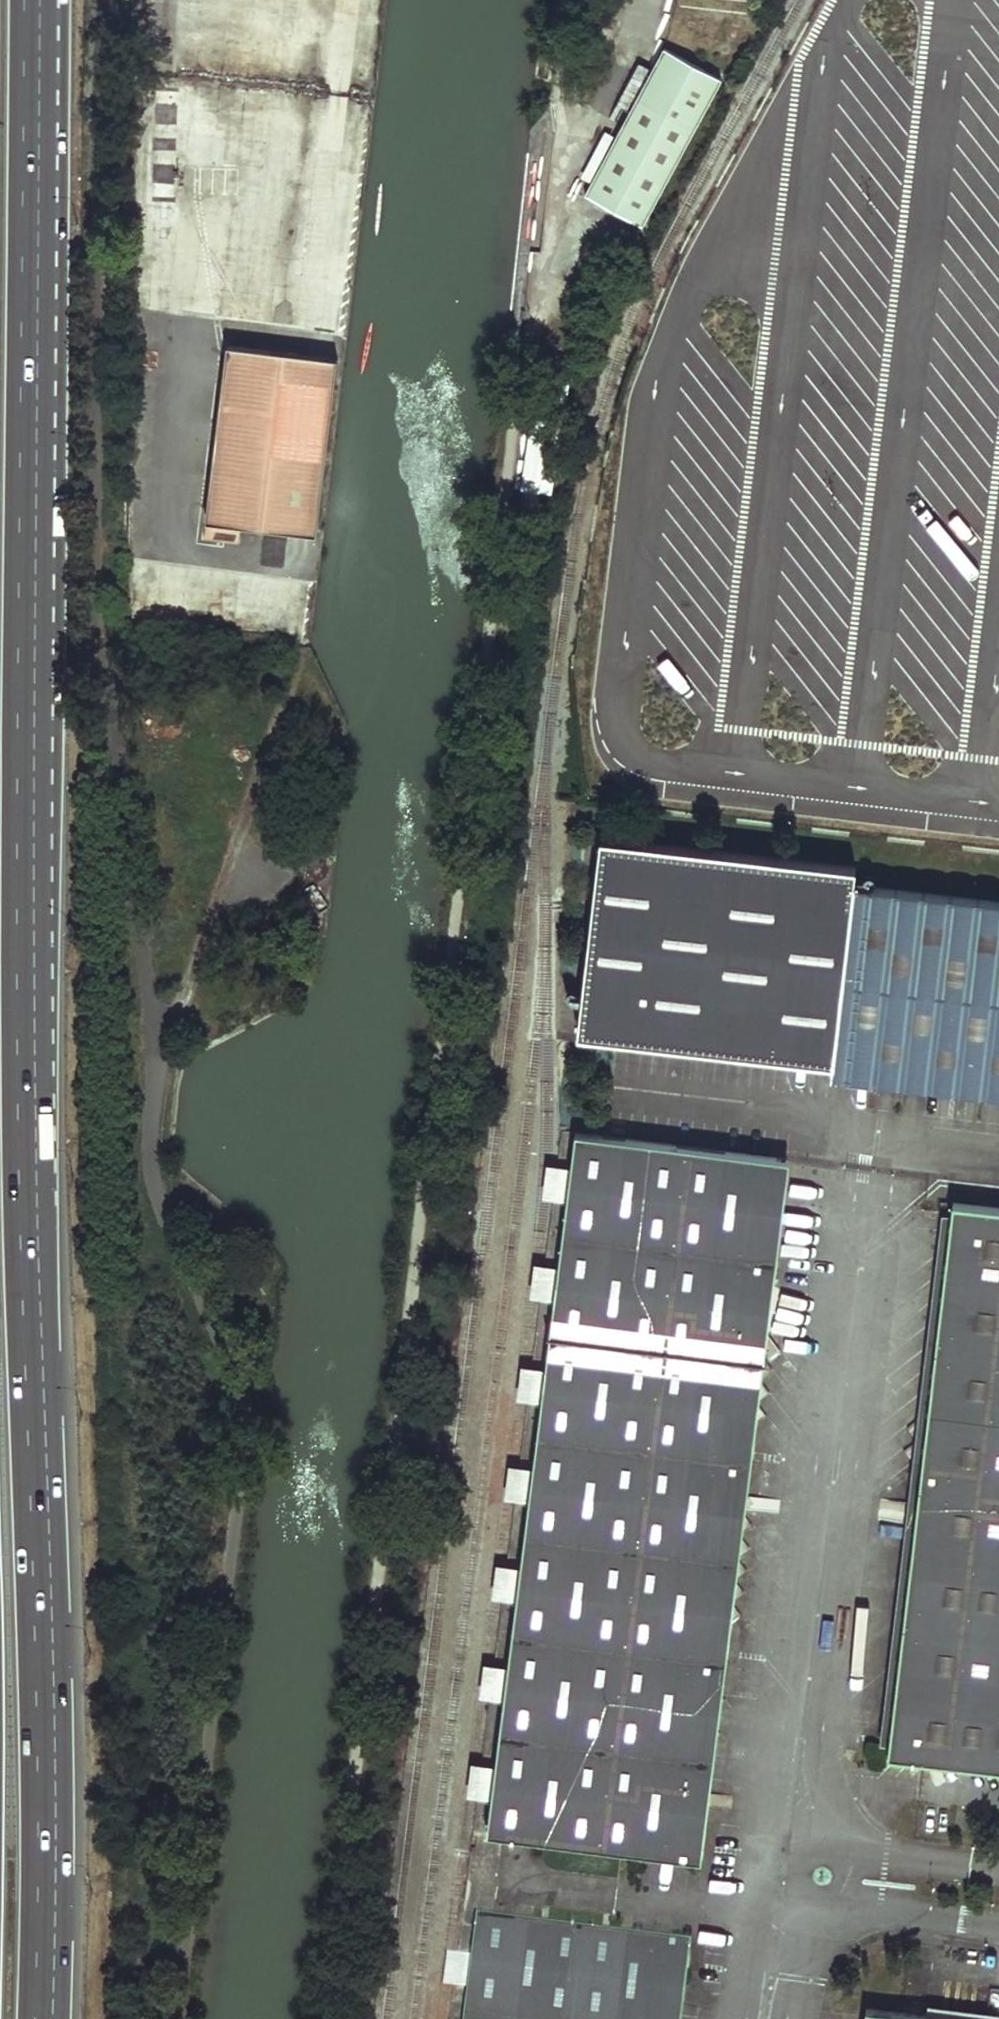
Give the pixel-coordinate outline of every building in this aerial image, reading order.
[(674,12),(748,15),(749,0),(674,0),(674,12)] [(652,67),(591,182),(649,214),(723,75),(665,42),(652,67)] [(652,67),(641,61),(621,99),(632,104),(652,67)] [(195,119),(193,162),(222,164),(225,121),(195,119)] [(327,350),(216,338),(196,512),(307,525),(327,350)] [(554,424),(521,422),(517,490),(550,492),(554,424)] [(266,531),(266,557),(283,557),(283,531),(266,531)] [(282,574),(313,579),(320,537),(288,532),(282,574)] [(574,1038),(829,1065),(847,885),(849,867),(594,841),(574,1038)] [(523,847),(514,846),(513,854),(522,855),(523,847)] [(828,1074),(998,1092),(998,900),(847,885),(829,1065),(828,1074)] [(686,1858),(772,1160),(556,1135),(461,1911),(485,1915),(496,1836),(686,1858)] [(949,1204),(884,1755),(998,1768),(998,1209),(949,1204)] [(462,1931),(451,2018),(665,2018),(673,1953),(462,1931)] [(865,2008),(864,2018),(958,2018),(865,2008)]
